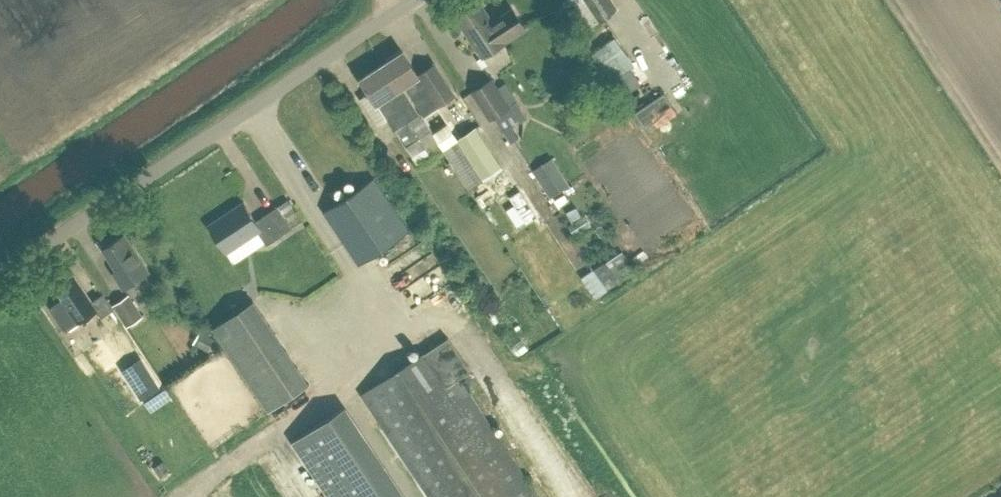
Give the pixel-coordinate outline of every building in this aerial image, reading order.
[(611,0),(586,0),(600,23),(618,10),(611,0)] [(493,21),(480,2),(456,17),(483,57),(506,42),(506,41),(526,28),(513,8),(493,21)] [(617,94),(638,80),(606,35),(585,49),(617,94)] [(421,115),(422,114),(453,93),(434,64),(416,76),(401,53),(381,66),(396,89),(401,86),(421,115)] [(401,86),(396,89),(381,66),(363,78),(372,92),(362,99),(379,125),(391,117),(399,129),(421,115),(401,86)] [(490,118),(512,104),(493,76),(471,90),(490,118)] [(664,91),(634,112),(642,124),(672,103),(664,91)] [(443,148),(443,147),(422,114),(421,115),(399,129),(419,163),(443,148)] [(484,179),(504,165),(477,125),(457,138),(484,179)] [(443,148),(469,188),(484,179),(457,138),(443,147),(443,148)] [(552,158),(533,170),(550,196),(569,184),(552,158)] [(359,265),(409,231),(374,177),(323,211),(359,265)] [(517,186),(498,197),(514,225),(533,214),(517,186)] [(244,201),(209,225),(227,252),(259,231),(267,244),(293,228),(285,216),(278,206),(256,220),(244,201)] [(123,287),(149,270),(125,234),(104,248),(117,269),(113,272),(123,287)] [(622,250),(593,269),(607,289),(626,276),(619,266),(629,259),(622,250)] [(55,286),(63,298),(50,307),(66,331),(98,309),(74,274),(55,286)] [(127,324),(139,316),(143,314),(129,292),(113,302),(127,324)] [(103,294),(93,301),(103,316),(114,309),(103,294)] [(269,411),(309,384),(253,300),(213,327),(269,411)] [(201,332),(196,342),(208,348),(213,338),(201,332)] [(458,378),(471,369),(449,336),(362,394),(431,496),(538,496),(458,378)] [(127,368),(123,370),(141,397),(159,386),(141,358),(127,368)] [(294,440),(333,496),(379,496),(326,418),(294,440)]
